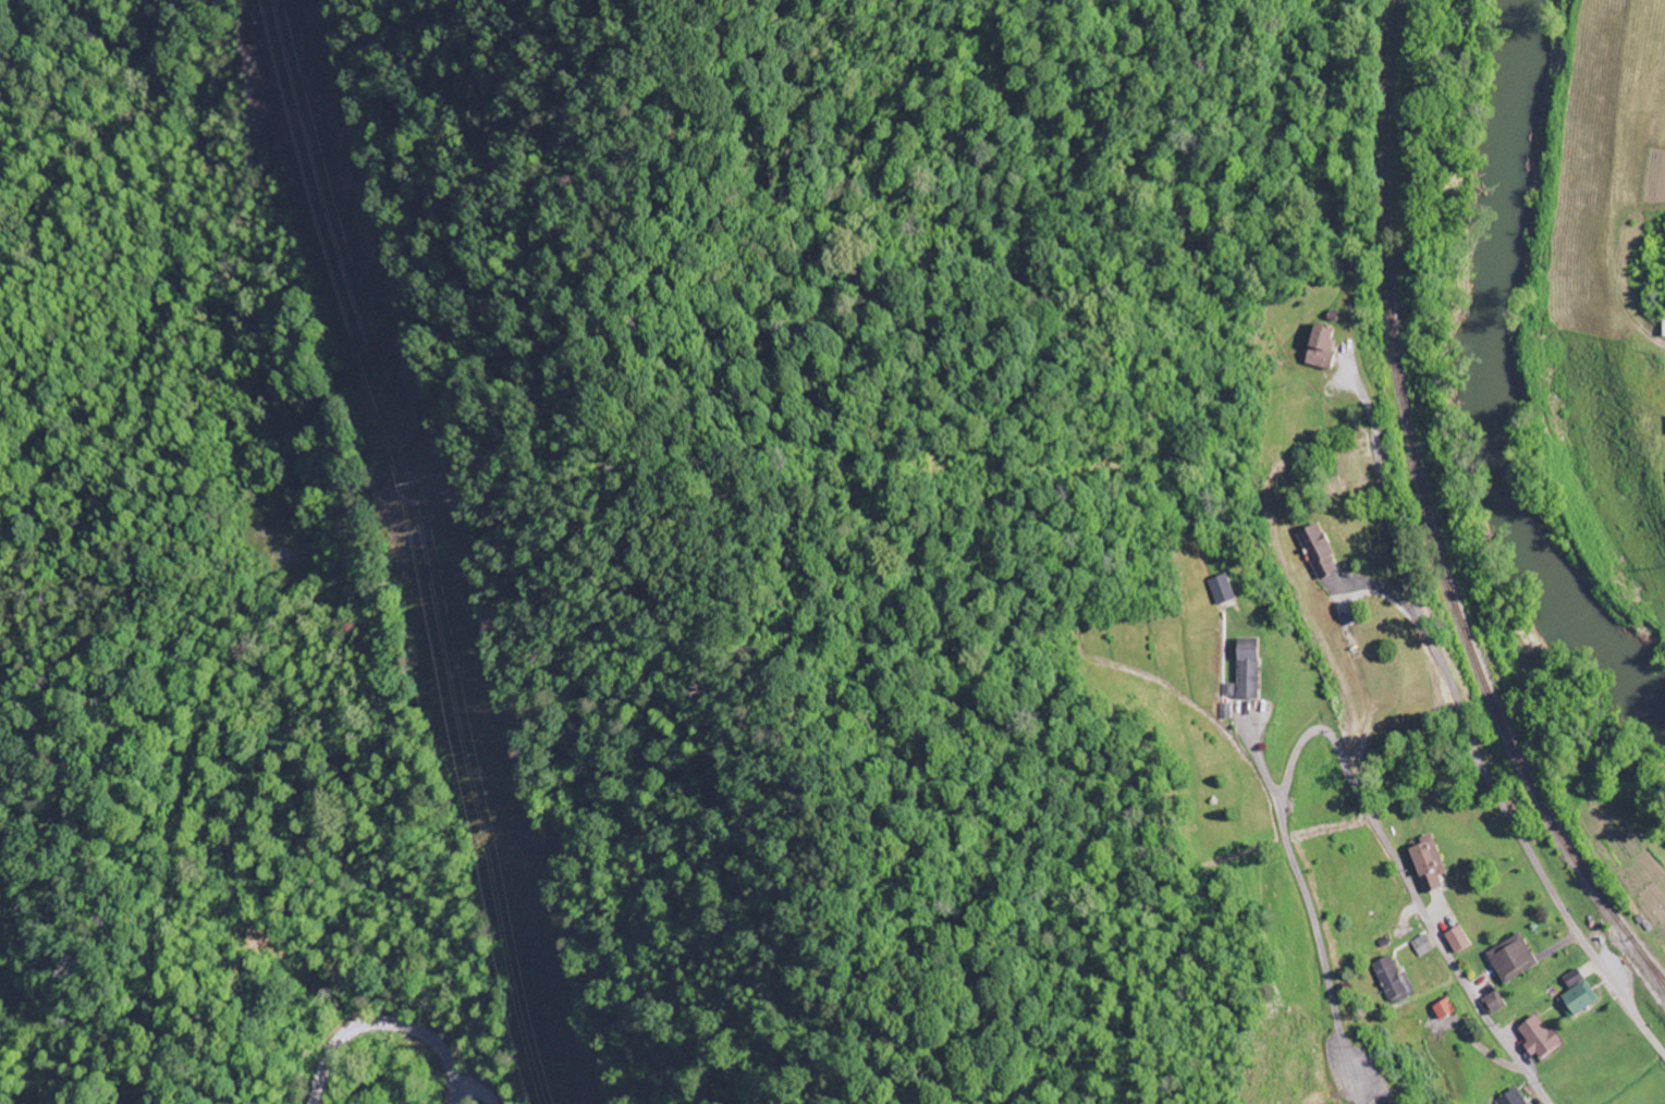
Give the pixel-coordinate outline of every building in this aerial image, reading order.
[(1458,883),(1454,871),(1459,869),(1447,830),(1430,835),(1433,842),(1424,845),(1438,889),(1458,883)] [(1462,928),(1472,947),(1488,939),(1478,919),(1462,928)] [(1436,951),(1450,943),(1442,928),(1428,935),(1436,951)] [(1425,991),(1409,949),(1390,956),(1406,998),(1425,991)] [(1582,1011),(1612,997),(1602,975),(1572,989),(1582,1011)]
